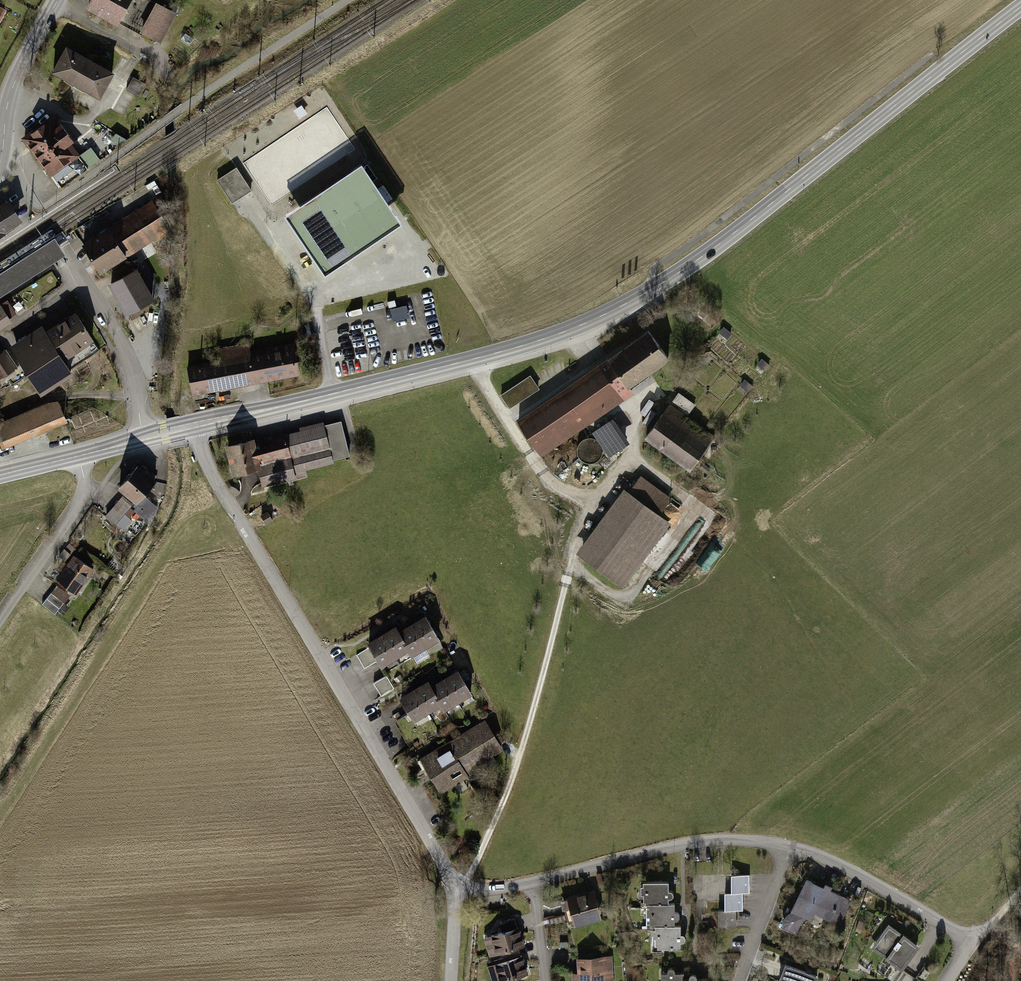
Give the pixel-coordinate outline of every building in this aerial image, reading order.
[(84,9),(160,48),(177,15),(148,0),(89,0),(84,9)] [(111,71),(64,47),(50,73),(97,98),(111,71)] [(53,116),(20,137),(47,177),(79,157),(53,116)] [(216,182),(232,206),(252,192),(236,169),(216,182)] [(3,233),(1,231),(19,219),(8,202),(0,208),(0,235),(3,233)] [(150,203),(108,228),(126,257),(167,232),(150,203)] [(106,226),(79,242),(97,273),(125,257),(108,228),(106,226)] [(0,277),(0,299),(65,258),(54,242),(0,277)] [(135,268),(106,285),(123,315),(152,298),(135,268)] [(0,305),(0,329),(18,317),(8,300),(0,305)] [(392,306),(394,318),(409,316),(408,303),(392,306)] [(98,349),(73,311),(43,330),(68,368),(98,349)] [(40,326),(8,346),(38,394),(70,373),(68,368),(43,330),(40,326)] [(669,360),(647,327),(513,418),(540,457),(634,394),(629,387),(669,360)] [(221,359),(187,366),(193,394),(299,375),(293,343),(251,351),(249,342),(219,348),(221,359)] [(0,352),(0,377),(15,368),(4,350),(0,352)] [(538,388),(529,375),(501,395),(509,408),(538,388)] [(0,420),(0,443),(2,448),(66,423),(57,398),(0,420)] [(715,436),(670,404),(644,439),(689,471),(715,436)] [(285,431),(224,447),(231,474),(257,467),(262,487),(294,479),(292,474),(350,459),(340,422),(324,426),(322,421),(299,427),(300,431),(286,435),(285,431)] [(613,423),(594,435),(609,459),(628,446),(613,423)] [(153,481),(135,465),(115,487),(132,504),(153,481)] [(640,477),(628,492),(660,514),(671,500),(640,477)] [(628,492),(623,488),(577,554),(624,587),(670,522),(660,514),(628,492)] [(157,507),(143,496),(133,509),(148,524),(157,507)] [(132,507),(120,497),(104,516),(116,526),(132,507)] [(93,569),(72,554),(52,581),(74,597),(93,569)] [(423,615),(395,631),(410,657),(438,641),(423,615)] [(392,627),(365,644),(379,668),(406,652),(392,627)] [(456,670),(429,687),(444,711),(471,695),(456,670)] [(426,683),(399,699),(414,723),(440,707),(426,683)] [(484,719),(419,759),(441,796),(470,779),(467,773),(504,751),(484,719)] [(751,874),(731,875),(732,894),(725,894),(726,910),(717,910),(718,929),(740,928),(739,913),(745,913),(745,894),(752,894),(751,874)] [(853,900),(807,878),(790,912),(812,923),(815,915),(840,926),(853,900)] [(669,882),(640,882),(641,905),(648,905),(647,926),(654,926),(653,948),(681,948),(682,944),(684,942),(686,938),(681,934),(681,926),(676,926),(676,921),(680,920),(682,915),(676,912),(676,905),(668,904),(668,899),(672,898),(673,894),(669,891),(669,882)] [(597,890),(564,897),(570,928),(604,921),(597,890)] [(919,949),(887,926),(871,949),(902,972),(919,949)] [(519,927),(483,939),(490,959),(526,946),(519,927)] [(487,966),(492,980),(505,980),(529,974),(522,954),(487,966)] [(577,957),(577,974),(573,974),(573,980),(614,980),(613,956),(577,957)] [(784,964),(778,980),(816,980),(818,976),(784,964)] [(661,973),(661,980),(707,980),(707,979),(698,979),(696,975),(691,975),(688,979),(683,979),(683,974),(676,974),(675,970),(670,970),(666,973),(661,973)]
